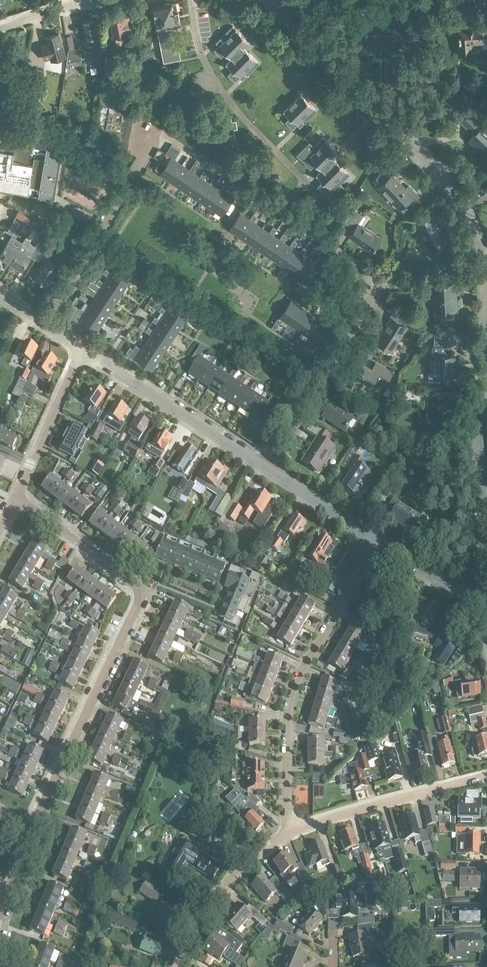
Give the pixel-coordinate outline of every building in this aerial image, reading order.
[(182,26),(181,21),(177,2),(153,7),(164,62),(181,59),(178,43),(175,44),(172,28),(182,26)] [(121,44),(120,38),(119,31),(131,28),(128,12),(108,16),(114,45),(121,44)] [(82,30),(85,43),(99,40),(95,19),(83,21),(84,29),(82,30)] [(226,39),(215,50),(222,56),(226,52),(232,58),(242,49),(247,44),(241,38),(243,36),(244,36),(236,28),(233,25),(223,36),(226,39)] [(474,41),(486,41),(486,27),(458,29),(459,49),(475,48),(474,41)] [(45,37),(47,44),(41,45),(45,59),(51,57),(52,60),(65,56),(59,33),(45,37)] [(88,51),(86,51),(87,59),(89,59),(91,65),(99,63),(98,57),(98,54),(104,52),(102,44),(96,45),(96,44),(87,45),(88,51)] [(80,47),(70,49),(68,49),(66,63),(82,60),(80,47)] [(125,48),(124,57),(135,59),(136,49),(125,48)] [(227,62),(226,63),(233,70),(229,74),(235,81),(247,70),(250,73),(260,62),(257,60),(258,60),(250,52),(249,52),(250,53),(248,55),(242,49),(232,58),(227,63),(227,62)] [(445,70),(442,61),(430,65),(432,73),(445,70)] [(42,84),(44,69),(37,68),(35,82),(42,84)] [(104,77),(101,91),(99,111),(124,115),(124,111),(125,105),(129,81),(122,80),(124,69),(113,68),(111,78),(104,77)] [(315,107),(307,99),(307,100),(305,102),(299,96),(285,110),(284,109),(284,110),(290,117),(286,121),(293,128),(304,117),(307,120),(317,110),(315,107)] [(55,113),(49,115),(51,123),(57,122),(55,113)] [(474,116),(465,126),(469,130),(474,134),(474,135),(481,128),(480,127),(481,127),(478,124),(480,122),(480,121),(474,116)] [(121,130),(110,128),(108,135),(119,137),(120,133),(121,130)] [(481,128),(469,140),(477,147),(478,146),(486,155),(486,134),(481,128)] [(28,191),(28,192),(54,196),(63,145),(48,143),(49,135),(18,130),(15,148),(11,167),(0,165),(0,187),(28,191)] [(88,137),(86,137),(78,135),(78,137),(77,137),(76,142),(79,143),(79,145),(86,146),(88,137)] [(251,151),(257,144),(247,136),(242,142),(251,151)] [(322,169),(332,160),(337,155),(331,148),(333,146),(334,147),(334,146),(326,139),(323,136),(308,151),(304,147),(298,154),(311,168),(316,163),(322,169)] [(161,161),(155,169),(161,173),(161,174),(171,181),(182,164),(175,159),(181,150),(172,144),(165,154),(171,158),(166,165),(161,161)] [(332,160),(322,169),(317,174),(317,173),(316,174),(323,181),(318,186),(332,199),(339,192),(335,188),(350,173),(347,171),(348,170),(340,163),(339,163),(340,164),(338,166),(332,160)] [(182,164),(171,181),(181,187),(192,171),(194,172),(198,166),(194,164),(190,170),(182,164)] [(192,171),(181,187),(191,194),(202,178),(204,179),(208,173),(204,170),(200,176),(194,172),(192,171)] [(379,186),(400,208),(416,193),(409,185),(406,188),(393,174),(379,186)] [(204,179),(202,178),(191,194),(202,201),(213,185),(214,186),(218,180),(214,177),(210,183),(204,179)] [(214,186),(213,185),(202,201),(212,208),(223,192),(224,193),(228,187),(224,184),(220,190),(214,186)] [(224,193),(223,192),(212,208),(222,215),(233,199),(234,200),(238,193),(234,191),(230,197),(224,193)] [(423,197),(415,205),(418,208),(426,201),(423,197)] [(249,199),(244,206),(247,208),(252,201),(249,199)] [(259,205),(254,213),(257,216),(263,208),(259,205)] [(240,212),(241,213),(230,230),(240,236),(251,220),(250,219),(243,215),(248,209),(247,208),(244,206),(240,212)] [(381,238),(358,223),(364,215),(354,208),(345,222),(355,229),(350,236),(373,251),(381,238)] [(15,219),(13,222),(18,226),(20,222),(25,225),(29,217),(19,211),(14,218),(15,219)] [(251,220),(240,236),(250,243),(261,227),(254,222),(258,216),(254,213),(250,219),(251,220)] [(424,235),(431,250),(447,242),(433,215),(416,224),(422,236),(424,235)] [(62,220),(57,229),(62,232),(64,230),(71,234),(74,228),(68,223),(62,220)] [(13,222),(7,231),(13,234),(18,226),(13,222)] [(269,232),(261,227),(250,243),(261,250),(272,234),(273,235),(277,229),(273,226),(269,232)] [(47,228),(44,233),(49,237),(52,232),(47,228)] [(36,247),(35,248),(40,251),(49,237),(44,233),(43,234),(35,247),(36,247)] [(273,235),(272,234),(261,250),(271,257),(282,241),(283,242),(287,236),(287,235),(284,233),(279,239),(273,235)] [(0,254),(0,255),(11,262),(20,248),(23,242),(12,235),(8,241),(0,254)] [(20,248),(11,262),(22,269),(35,248),(36,247),(35,247),(24,240),(23,242),(20,248)] [(282,241),(271,257),(281,264),(292,247),(294,248),(298,242),(297,242),(294,240),(290,246),(283,242),(282,241)] [(302,254),(291,271),(302,277),(312,262),(314,262),(323,248),(317,244),(311,252),(314,254),(310,259),(304,255),(302,254)] [(294,248),(292,247),(281,264),(291,271),(302,254),(304,255),(308,249),(304,247),(300,253),(294,248)] [(59,266),(46,258),(34,276),(48,284),(59,266)] [(113,258),(110,262),(116,266),(112,272),(111,274),(127,285),(134,274),(118,264),(118,263),(119,262),(113,258)] [(103,272),(109,276),(105,282),(104,284),(120,295),(127,285),(111,274),(112,272),(106,268),(105,269),(103,272)] [(451,273),(430,277),(430,285),(432,285),(433,301),(439,300),(439,313),(457,312),(457,299),(455,299),(454,283),(451,283),(451,273)] [(99,279),(96,283),(102,286),(102,287),(98,293),(97,294),(114,305),(120,295),(104,284),(105,282),(99,279)] [(92,289),(90,293),(96,297),(90,305),(107,316),(114,305),(97,294),(98,293),(92,289)] [(169,296),(166,300),(172,304),(168,310),(167,311),(183,322),(190,312),(174,301),(175,300),(169,296)] [(281,316),(280,316),(279,315),(275,322),(279,325),(283,319),(289,323),(291,324),(302,307),(291,300),(281,316)] [(80,307),(73,318),(79,322),(80,320),(97,331),(107,316),(90,305),(86,311),(80,307)] [(162,306),(159,310),(165,314),(161,320),(160,322),(177,333),(183,322),(167,311),(168,310),(162,306)] [(291,324),(289,323),(285,329),(289,331),(293,325),(301,331),(312,314),(302,307),(291,324)] [(322,321),(312,314),(301,331),(309,336),(305,342),(309,345),(313,339),(311,337),(322,321)] [(155,316),(152,320),(158,324),(154,330),(153,333),(170,343),(177,333),(160,322),(161,320),(155,316)] [(391,351),(407,327),(392,317),(381,333),(379,331),(374,340),(383,346),(382,349),(388,353),(391,351)] [(406,318),(403,322),(414,329),(416,325),(406,318)] [(311,337),(313,339),(319,343),(315,349),(319,351),(323,345),(322,344),(333,328),(322,321),(311,337)] [(142,322),(139,326),(146,330),(148,327),(142,322)] [(148,327),(146,330),(152,334),(146,343),(162,354),(170,343),(153,333),(154,330),(148,327)] [(435,336),(434,346),(446,346),(446,347),(447,347),(448,332),(448,331),(435,331),(435,334),(435,335),(435,336)] [(26,343),(19,357),(17,361),(23,364),(22,366),(28,369),(31,362),(38,349),(26,343)] [(130,354),(129,355),(135,360),(136,358),(153,369),(162,354),(146,343),(142,349),(136,345),(133,349),(130,354)] [(194,355),(199,359),(189,375),(200,382),(211,365),(213,367),(217,361),(213,358),(209,364),(202,360),(208,351),(200,346),(194,355)] [(34,367),(31,375),(33,375),(32,376),(39,379),(48,385),(52,378),(49,375),(58,361),(46,354),(37,368),(36,368),(34,367)] [(429,374),(428,381),(440,381),(440,377),(454,377),(455,355),(446,355),(435,354),(434,374),(429,374)] [(352,373),(370,385),(378,373),(388,380),(393,374),(377,363),(374,368),(361,360),(352,373)] [(211,365),(200,382),(211,389),(222,373),(223,373),(227,367),(223,365),(219,371),(213,367),(211,365)] [(26,382),(27,381),(31,372),(24,369),(19,379),(20,379),(26,382)] [(223,373),(222,373),(211,389),(222,396),(233,380),(237,374),(233,371),(229,377),(223,373)] [(233,380),(222,396),(233,404),(244,387),(243,387),(247,381),(243,378),(239,384),(233,380)] [(26,382),(20,379),(16,388),(12,395),(21,399),(24,394),(24,392),(28,384),(29,382),(27,381),(26,382)] [(24,392),(24,394),(28,395),(33,398),(38,388),(36,387),(28,384),(24,392)] [(244,387),(233,404),(244,411),(255,394),(253,393),(257,387),(254,384),(249,391),(244,387)] [(94,388),(84,402),(92,407),(88,412),(89,413),(98,419),(101,412),(98,410),(103,404),(101,403),(106,396),(99,392),(101,391),(96,388),(95,389),(94,388)] [(390,403),(391,405),(392,405),(406,406),(406,400),(406,391),(398,390),(396,394),(390,403)] [(266,402),(255,394),(244,411),(255,418),(266,402)] [(388,406),(392,396),(386,394),(382,404),(388,406)] [(27,399),(23,397),(19,405),(23,407),(27,399)] [(268,403),(266,402),(255,418),(267,425),(277,409),(279,410),(283,404),(272,397),(268,403)] [(442,403),(438,403),(428,402),(426,431),(439,432),(439,433),(447,434),(448,418),(452,418),(453,399),(442,398),(442,403)] [(108,417),(104,423),(105,424),(120,432),(124,425),(121,423),(124,418),(123,417),(127,410),(121,406),(122,405),(118,403),(117,404),(116,403),(108,417)] [(323,418),(345,433),(354,420),(331,405),(323,418)] [(89,413),(84,421),(92,426),(98,419),(89,413)] [(139,418),(132,429),(128,434),(132,437),(128,444),(128,443),(123,451),(128,454),(127,456),(135,460),(140,450),(144,443),(139,440),(142,435),(149,424),(139,418)] [(69,430),(66,436),(84,446),(87,441),(84,439),(84,438),(83,438),(87,431),(74,424),(70,431),(69,430)] [(92,432),(89,438),(96,442),(103,428),(96,425),(95,428),(94,429),(93,431),(92,432)] [(13,449),(17,439),(1,431),(0,433),(0,443),(13,449)] [(150,443),(146,451),(155,457),(156,454),(162,458),(169,447),(167,446),(172,439),(166,436),(167,435),(162,432),(162,433),(161,433),(153,445),(150,443)] [(318,439),(303,462),(318,472),(334,449),(328,445),(326,444),(330,438),(323,433),(318,439)] [(84,446),(66,436),(63,443),(64,443),(60,450),(73,457),(77,450),(78,450),(78,449),(82,451),(84,446)] [(97,458),(103,463),(113,451),(107,446),(97,458)] [(352,446),(340,465),(345,469),(344,469),(350,473),(341,488),(359,500),(375,476),(363,468),(366,463),(354,456),(355,454),(359,449),(360,447),(355,446),(352,446)] [(175,453),(168,463),(172,466),(185,474),(197,455),(186,447),(180,456),(179,456),(175,453)] [(124,453),(117,450),(116,449),(111,459),(119,463),(124,453)] [(165,464),(159,460),(154,468),(160,472),(165,464)] [(195,482),(194,484),(195,485),(193,490),(201,496),(206,489),(205,488),(218,468),(208,461),(198,477),(195,482)] [(218,468),(205,488),(206,489),(218,496),(209,511),(215,514),(227,495),(217,489),(226,474),(228,471),(221,466),(219,469),(218,468)] [(66,478),(71,472),(67,469),(65,471),(62,475),(66,478)] [(71,472),(66,478),(70,482),(75,475),(71,472)] [(397,472),(389,484),(397,489),(404,477),(397,472)] [(181,474),(174,488),(183,493),(184,493),(189,482),(191,479),(181,474)] [(52,496),(61,484),(51,477),(42,489),(52,496)] [(118,492),(119,490),(121,486),(110,480),(107,485),(118,492)] [(184,493),(183,493),(182,496),(183,497),(188,499),(193,490),(195,485),(194,484),(189,482),(184,493)] [(90,486),(86,483),(81,490),(85,493),(90,486)] [(71,492),(61,484),(52,496),(62,504),(71,492)] [(95,496),(101,500),(109,489),(103,485),(95,496)] [(94,489),(90,486),(85,493),(90,496),(94,489)] [(170,496),(169,499),(178,503),(180,500),(182,496),(183,493),(174,488),(170,496)] [(81,499),(71,492),(62,504),(72,511),(81,499)] [(250,506),(249,505),(242,516),(248,519),(254,510),(260,514),(254,524),(263,530),(275,510),(267,505),(270,499),(258,492),(250,506)] [(86,500),(91,506),(96,502),(91,496),(86,500)] [(390,519),(411,532),(417,523),(414,521),(417,516),(400,504),(401,502),(396,498),(390,507),(395,510),(390,519)] [(81,499),(72,511),(82,518),(91,506),(81,499)] [(113,514),(118,507),(114,504),(109,510),(113,514)] [(233,506),(226,518),(235,523),(240,515),(241,516),(244,510),(243,510),(234,504),(234,505),(233,506)] [(118,507),(113,514),(117,517),(122,510),(118,507)] [(100,532),(109,520),(99,512),(90,524),(100,532)] [(282,531),(276,539),(283,543),(284,544),(290,536),(295,539),(305,524),(294,517),(284,531),(282,530),(282,531)] [(133,528),(138,522),(134,518),(129,525),(133,528)] [(119,527),(109,520),(100,532),(110,539),(119,527)] [(142,525),(138,522),(133,528),(137,532),(142,525)] [(169,524),(165,531),(171,534),(175,527),(169,524)] [(221,524),(218,530),(226,535),(230,529),(221,524)] [(119,527),(110,539),(120,546),(128,534),(119,527)] [(246,529),(243,535),(254,540),(257,533),(246,529)] [(153,543),(158,537),(154,533),(149,540),(153,543)] [(138,542),(128,534),(120,546),(129,554),(138,542)] [(165,536),(156,557),(168,563),(176,544),(167,540),(168,537),(165,535),(165,536)] [(313,550),(307,558),(319,564),(323,567),(335,548),(330,546),(332,543),(321,536),(313,550)] [(276,539),(271,547),(277,551),(283,543),(276,539)] [(29,551),(41,558),(48,548),(35,540),(29,551)] [(176,544),(168,563),(181,568),(189,549),(179,545),(181,542),(177,540),(176,544)] [(138,542),(129,554),(139,561),(148,549),(138,542)] [(189,549),(181,568),(193,573),(201,554),(192,550),(193,547),(190,545),(189,549)] [(7,570),(15,549),(6,546),(0,560),(0,567),(7,570)] [(29,551),(22,561),(35,569),(41,558),(29,551)] [(201,554),(193,573),(206,578),(214,559),(205,555),(206,552),(203,551),(201,554)] [(267,558),(263,555),(260,553),(251,567),(258,571),(267,558)] [(214,559),(206,578),(219,583),(224,570),(226,564),(217,561),(218,557),(215,556),(214,559)] [(57,562),(55,566),(63,571),(69,562),(62,558),(59,563),(57,562)] [(22,561),(16,572),(29,580),(35,569),(22,561)] [(271,561),(267,568),(274,572),(278,565),(271,561)] [(55,566),(48,562),(46,566),(52,570),(55,566)] [(233,583),(221,612),(227,614),(224,622),(237,627),(241,617),(236,616),(238,610),(245,613),(246,611),(247,607),(250,601),(243,598),(251,582),(239,576),(241,571),(232,567),(226,579),(233,583)] [(309,574),(298,567),(289,582),(300,588),(309,574)] [(54,583),(58,575),(47,569),(43,578),(54,583)] [(78,588),(86,576),(76,569),(68,581),(78,588)] [(29,580),(16,572),(10,583),(22,590),(29,580)] [(259,575),(252,573),(250,579),(257,582),(259,575)] [(96,584),(86,576),(78,588),(88,595),(96,584)] [(45,584),(38,580),(36,584),(42,588),(45,584)] [(328,590),(335,595),(340,587),(333,583),(328,590)] [(106,591),(96,584),(88,595),(98,603),(106,591)] [(0,599),(0,603),(11,609),(17,599),(5,591),(0,599)] [(69,591),(64,598),(68,601),(73,594),(69,591)] [(116,598),(106,591),(98,603),(108,610),(116,598)] [(68,601),(72,604),(77,597),(73,594),(68,601)] [(285,596),(282,601),(288,604),(291,600),(285,596)] [(295,608),(309,616),(315,606),(302,598),(295,608)] [(189,609),(176,602),(170,613),(184,619),(189,609)] [(0,603),(0,617),(5,620),(9,613),(16,617),(18,613),(11,609),(0,603)] [(414,617),(410,623),(416,627),(414,633),(433,639),(435,635),(431,633),(433,630),(435,627),(437,628),(441,621),(444,616),(442,615),(444,612),(431,604),(430,606),(427,604),(418,620),(414,617)] [(84,612),(88,616),(93,609),(88,606),(84,612)] [(285,611),(283,615),(289,619),(303,627),(309,616),(295,608),(292,614),(285,610),(285,611)] [(93,609),(88,616),(92,619),(97,612),(93,609)] [(203,614),(196,611),(194,617),(201,620),(203,614)] [(170,613),(165,624),(179,631),(184,619),(170,613)] [(303,627),(289,619),(283,629),(297,637),(303,627)] [(26,632),(29,628),(19,620),(16,625),(26,632)] [(77,630),(80,624),(72,621),(69,626),(77,630)] [(274,630),(277,625),(270,621),(267,626),(274,630)] [(165,624),(160,636),(173,642),(176,635),(183,638),(185,634),(179,631),(165,624)] [(371,642),(363,637),(367,632),(353,624),(347,634),(361,642),(367,646),(368,646),(371,642)] [(81,639),(94,646),(99,634),(86,628),(81,639)] [(297,637),(283,629),(277,639),(291,648),(297,637)] [(8,630),(6,635),(12,639),(15,634),(8,630)] [(203,636),(195,633),(193,637),(200,641),(203,636)] [(361,642),(347,634),(341,644),(354,653),(360,642),(361,642)] [(387,635),(381,646),(388,650),(392,652),(397,642),(387,635)] [(173,642),(160,636),(154,647),(168,653),(173,642)] [(193,637),(191,642),(198,645),(201,641),(200,641),(193,637)] [(53,652),(57,641),(50,638),(45,649),(53,652)] [(77,646),(70,643),(68,647),(89,657),(94,646),(81,639),(77,646)] [(434,645),(441,650),(434,660),(444,666),(453,651),(455,649),(445,643),(445,644),(438,639),(435,643),(434,645)] [(186,641),(183,646),(191,650),(193,645),(186,641)] [(341,644),(335,655),(348,663),(354,653),(341,644)] [(68,647),(67,651),(74,654),(70,661),(84,668),(89,657),(68,647)] [(168,653),(154,647),(149,658),(163,664),(168,653)] [(450,670),(465,655),(457,650),(446,667),(450,670)] [(238,651),(236,656),(250,661),(252,656),(238,651)] [(370,656),(364,652),(361,657),(367,660),(370,656)] [(255,657),(253,662),(264,666),(263,667),(278,673),(283,661),(268,655),(264,653),(261,660),(255,657)] [(348,663),(335,655),(329,665),(337,670),(342,673),(348,663)] [(367,660),(361,657),(358,661),(364,665),(367,660)] [(53,661),(51,666),(58,669),(60,665),(53,661)] [(70,661),(65,673),(78,679),(84,668),(70,661)] [(134,662),(129,673),(143,679),(148,668),(134,662)] [(172,667),(180,672),(183,668),(175,663),(172,667)] [(0,666),(0,672),(11,678),(13,674),(0,666)] [(58,669),(51,666),(48,671),(56,674),(58,669)] [(361,669),(355,666),(352,671),(358,674),(361,669)] [(252,675),(255,670),(247,667),(245,672),(252,675)] [(263,667),(262,672),(259,678),(274,684),(278,673),(263,667)] [(20,669),(13,675),(21,683),(27,677),(20,669)] [(448,672),(441,678),(444,688),(453,684),(448,672)] [(78,679),(65,673),(59,684),(73,690),(78,679)] [(143,679),(129,673),(124,684),(137,691),(143,679)] [(3,687),(17,695),(21,686),(8,678),(3,687)] [(152,678),(150,683),(157,686),(159,682),(152,678)] [(259,678),(255,688),(255,689),(270,695),(274,684),(259,678)] [(172,681),(166,679),(161,688),(167,691),(172,681)] [(319,691),(334,695),(338,684),(322,679),(319,691)] [(460,682),(455,682),(458,700),(463,699),(480,696),(478,681),(467,683),(467,680),(460,682)] [(157,686),(150,683),(147,688),(155,691),(157,686)] [(239,688),(246,691),(245,693),(243,697),(246,698),(246,700),(250,701),(251,700),(266,705),(270,695),(255,689),(255,688),(250,686),(241,683),(239,688)] [(124,684),(119,695),(132,702),(137,691),(124,684)] [(319,691),(315,702),(326,705),(331,707),(332,702),(334,695),(319,691)] [(38,694),(36,697),(43,701),(45,696),(38,693),(38,694)] [(55,693),(50,704),(64,710),(69,699),(55,693)] [(132,702),(119,695),(113,707),(127,713),(132,716),(135,709),(137,710),(139,705),(132,702)] [(36,697),(34,702),(33,702),(41,705),(43,701),(36,697)] [(244,710),(245,701),(232,698),(230,708),(244,710)] [(141,700),(139,705),(147,708),(149,704),(141,700)] [(315,702),(312,714),(327,718),(331,708),(331,707),(326,705),(315,702)] [(64,710),(50,704),(45,715),(58,722),(64,710)] [(139,705),(137,710),(144,713),(146,709),(147,708),(139,705)] [(224,709),(216,705),(214,711),(221,715),(224,709)] [(474,721),(480,719),(479,713),(465,717),(468,730),(476,728),(474,721)] [(35,718),(27,714),(25,719),(33,723),(35,718)] [(312,714),(309,725),(324,730),(326,724),(334,726),(336,721),(327,718),(312,714)] [(45,715),(39,726),(53,733),(58,722),(45,715)] [(134,715),(131,722),(142,727),(145,720),(134,715)] [(109,716),(104,727),(117,733),(123,722),(109,716)] [(448,718),(437,720),(440,731),(442,731),(442,735),(451,733),(448,718)] [(25,719),(23,724),(31,728),(33,723),(25,719)] [(485,719),(477,721),(480,731),(486,729),(486,725),(486,719),(485,719)] [(250,733),(265,733),(266,721),(250,721),(250,733)] [(157,723),(154,729),(163,733),(165,727),(157,723)] [(396,723),(390,725),(388,725),(391,736),(399,734),(396,723)] [(53,733),(39,726),(34,737),(48,744),(53,733)] [(117,733),(104,727),(98,738),(112,744),(117,733)] [(358,731),(352,734),(355,740),(358,739),(361,738),(358,731)] [(161,736),(151,732),(148,739),(158,743),(161,736)] [(265,733),(250,733),(249,746),(265,746),(265,733)] [(477,749),(471,750),(473,758),(478,756),(479,757),(480,757),(481,758),(485,757),(486,755),(486,733),(474,737),(475,741),(477,749)] [(413,753),(409,754),(411,759),(414,774),(416,774),(417,774),(420,773),(420,772),(420,771),(423,771),(423,772),(428,771),(425,760),(425,756),(431,754),(426,735),(416,737),(420,751),(413,753)] [(443,744),(437,747),(442,768),(455,764),(453,756),(454,756),(452,749),(451,749),(448,737),(442,739),(443,744)] [(112,744),(98,738),(93,749),(107,756),(114,759),(116,754),(109,751),(112,744)] [(308,741),(308,753),(324,753),(324,741),(308,741)] [(369,763),(374,761),(380,760),(376,745),(365,749),(369,763)] [(13,746),(10,751),(18,754),(20,750),(13,746)] [(24,758),(38,764),(43,753),(30,746),(24,758)] [(107,756),(93,749),(88,761),(101,767),(107,756)] [(389,756),(389,757),(382,759),(388,782),(402,778),(395,750),(388,752),(389,756)] [(8,755),(8,756),(15,759),(16,759),(18,754),(10,751),(8,755)] [(324,753),(308,753),(308,766),(324,766),(324,759),(332,759),(332,758),(332,754),(324,753)] [(18,754),(16,759),(22,762),(19,769),(33,775),(38,764),(24,758),(18,754)] [(350,776),(345,777),(348,786),(353,785),(354,791),(366,787),(368,787),(366,781),(365,782),(365,779),(364,773),(370,771),(368,763),(366,755),(357,758),(358,763),(349,766),(351,775),(350,776)] [(204,759),(200,771),(216,776),(220,764),(204,759)] [(248,765),(248,778),(265,778),(265,765),(262,765),(248,765)] [(9,772),(2,768),(0,772),(0,773),(7,777),(9,772)] [(33,775),(19,769),(14,780),(27,786),(33,775)] [(224,774),(224,781),(227,784),(230,786),(230,781),(236,781),(236,778),(236,776),(230,776),(230,774),(224,774)] [(95,775),(90,786),(104,792),(106,787),(109,780),(95,775)] [(265,778),(248,778),(248,791),(265,791),(265,778)] [(27,786),(14,780),(8,791),(22,798),(27,786)] [(305,789),(305,781),(293,782),(294,790),(305,789)] [(125,791),(130,793),(136,796),(139,790),(128,785),(125,791)] [(104,792),(90,786),(86,798),(99,803),(102,796),(109,799),(111,795),(104,792)] [(235,790),(226,799),(241,815),(237,819),(244,826),(247,823),(256,833),(265,824),(256,815),(260,810),(235,790)] [(458,799),(458,819),(480,819),(480,800),(478,800),(478,793),(467,793),(467,800),(458,799)] [(247,799),(251,802),(255,806),(259,801),(251,794),(247,799)] [(86,798),(81,809),(95,815),(99,803),(86,798)] [(95,815),(81,809),(76,820),(90,826),(95,815)] [(437,824),(433,809),(424,811),(428,826),(437,824)] [(414,816),(401,820),(400,820),(405,840),(414,838),(416,843),(421,842),(414,816)] [(439,817),(439,826),(446,826),(451,826),(451,817),(439,817)] [(123,826),(116,824),(111,836),(118,839),(123,826)] [(373,828),(370,829),(372,836),(371,837),(373,843),(374,842),(376,849),(381,848),(387,846),(388,852),(392,851),(393,854),(394,854),(402,851),(399,841),(391,843),(389,838),(388,839),(384,825),(381,825),(381,824),(372,826),(373,828)] [(72,830),(68,841),(81,847),(86,835),(72,830)] [(217,836),(212,834),(206,830),(200,840),(211,846),(217,836)] [(358,847),(352,831),(340,835),(342,842),(341,843),(344,852),(351,849),(353,852),(359,850),(358,847)] [(457,852),(457,855),(465,855),(479,855),(479,847),(480,847),(480,835),(466,834),(466,835),(466,842),(457,842),(457,852)] [(221,866),(202,854),(194,850),(195,849),(180,840),(165,865),(175,871),(181,875),(188,865),(194,869),(212,880),(221,866)] [(81,847),(68,841),(63,852),(77,858),(81,847)] [(423,844),(422,844),(426,857),(433,855),(429,842),(423,844)] [(330,865),(328,861),(322,843),(310,848),(312,854),(306,856),(310,867),(322,863),(324,868),(330,865)] [(405,848),(406,861),(417,859),(416,847),(405,848)] [(394,854),(393,854),(394,858),(398,873),(408,871),(402,851),(394,854)] [(63,852),(58,864),(72,869),(77,858),(63,852)] [(296,877),(294,874),(298,871),(287,855),(274,863),(283,875),(281,876),(286,884),(296,877)] [(374,876),(368,855),(359,858),(365,878),(374,876)] [(94,869),(96,866),(86,862),(84,867),(94,871),(94,869)] [(441,862),(441,870),(456,870),(456,862),(441,862)] [(72,869),(58,864),(53,875),(67,881),(72,869)] [(338,865),(332,867),(338,888),(344,886),(338,865)] [(460,890),(480,890),(480,870),(460,870),(460,890)] [(443,873),(443,874),(443,882),(454,883),(454,873),(443,873)] [(312,885),(307,875),(300,878),(306,891),(313,889),(312,885)] [(263,877),(252,887),(266,903),(275,894),(277,893),(281,897),(287,892),(279,882),(273,888),(269,883),(263,877)] [(166,899),(164,902),(160,899),(164,894),(146,882),(139,893),(152,902),(150,904),(158,909),(159,908),(159,909),(155,915),(164,921),(168,916),(178,923),(186,912),(166,899)] [(384,892),(384,882),(374,882),(374,892),(384,892)] [(45,896),(58,901),(63,890),(50,884),(45,896)] [(83,884),(81,890),(87,892),(89,886),(85,884),(83,884)] [(331,898),(331,910),(342,910),(342,913),(342,918),(358,918),(358,910),(364,910),(364,894),(357,894),(357,896),(342,896),(342,898),(331,898)] [(45,896),(40,908),(54,913),(58,901),(45,896)] [(66,905),(75,909),(78,903),(68,899),(66,905)] [(441,901),(429,901),(425,902),(426,922),(435,922),(435,920),(436,919),(435,915),(434,908),(442,908),(441,901)] [(237,931),(251,916),(238,904),(232,910),(233,911),(224,921),(237,931)] [(75,909),(66,905),(63,911),(73,915),(75,909)] [(455,906),(452,906),(452,907),(452,914),(460,914),(460,923),(480,923),(480,908),(468,908),(468,906),(455,906)] [(40,908),(36,919),(49,925),(54,913),(40,908)] [(298,926),(309,936),(314,930),(315,931),(318,927),(317,927),(323,920),(311,910),(298,926)] [(106,921),(135,932),(139,922),(110,911),(106,921)] [(259,913),(253,918),(259,924),(262,927),(267,922),(266,920),(259,913)] [(359,926),(374,924),(374,917),(359,917),(359,926)] [(49,925),(36,919),(31,931),(44,936),(49,925)] [(277,920),(274,928),(278,930),(286,933),(292,935),(295,928),(282,922),(277,920)] [(68,925),(59,922),(56,928),(65,931),(68,925)] [(259,924),(255,929),(262,935),(266,929),(269,926),(270,924),(269,923),(267,922),(262,927),(259,924)] [(357,926),(358,935),(348,936),(350,944),(351,944),(353,958),(368,955),(366,942),(368,942),(367,939),(374,938),(372,924),(357,926)] [(269,926),(266,929),(272,932),(276,934),(278,930),(274,928),(269,926)] [(65,931),(56,928),(54,934),(63,937),(65,931)] [(93,932),(87,948),(98,951),(103,935),(93,932)] [(141,935),(137,943),(140,944),(138,949),(141,950),(157,956),(158,954),(160,954),(161,950),(160,949),(162,943),(155,941),(157,937),(148,934),(147,935),(142,933),(141,935)] [(214,935),(204,950),(213,956),(214,955),(220,959),(223,956),(224,954),(225,955),(224,957),(232,963),(232,962),(237,955),(236,954),(242,945),(230,936),(229,936),(226,940),(225,942),(220,939),(214,935)] [(289,951),(282,966),(302,966),(303,964),(304,964),(307,957),(297,953),(301,942),(288,936),(283,948),(289,951)] [(456,937),(450,937),(450,959),(466,958),(466,953),(480,953),(480,936),(456,937)] [(36,957),(50,962),(55,951),(41,946),(36,957)] [(401,956),(408,955),(408,951),(407,947),(400,948),(401,956)] [(202,963),(208,966),(212,960),(205,956),(202,963)] [(33,966),(49,966),(50,962),(36,957),(33,966)] [(87,957),(84,966),(85,966),(97,966),(99,960),(87,957)]
